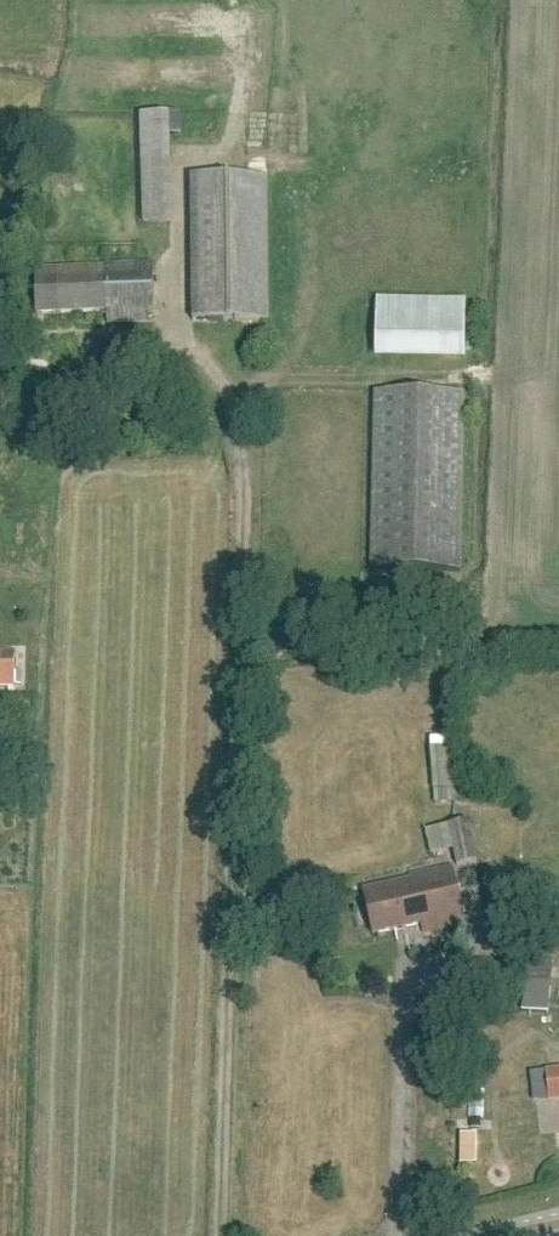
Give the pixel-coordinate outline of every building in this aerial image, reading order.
[(140,115),(142,226),(176,225),(174,136),(180,136),(180,114),(140,115)] [(193,320),(269,320),(268,176),(192,177),(193,320)] [(155,322),(154,263),(107,265),(107,266),(36,269),(38,315),(108,312),(108,323),(155,322)] [(382,301),(381,361),(470,362),(471,301),(382,301)] [(461,571),(465,394),(375,392),(371,570),(461,571)] [(16,652),(0,651),(0,686),(16,687),(16,652)] [(443,738),(424,739),(427,799),(446,798),(443,738)] [(478,861),(469,822),(428,831),(433,854),(454,849),(458,865),(478,861)] [(466,925),(452,866),(410,876),(411,879),(364,889),(374,935),(422,925),(423,933),(466,925)] [(519,956),(517,978),(544,980),(546,958),(519,956)] [(532,982),(530,1012),(541,1013),(544,983),(532,982)] [(535,1098),(558,1096),(558,1069),(532,1071),(535,1098)]
